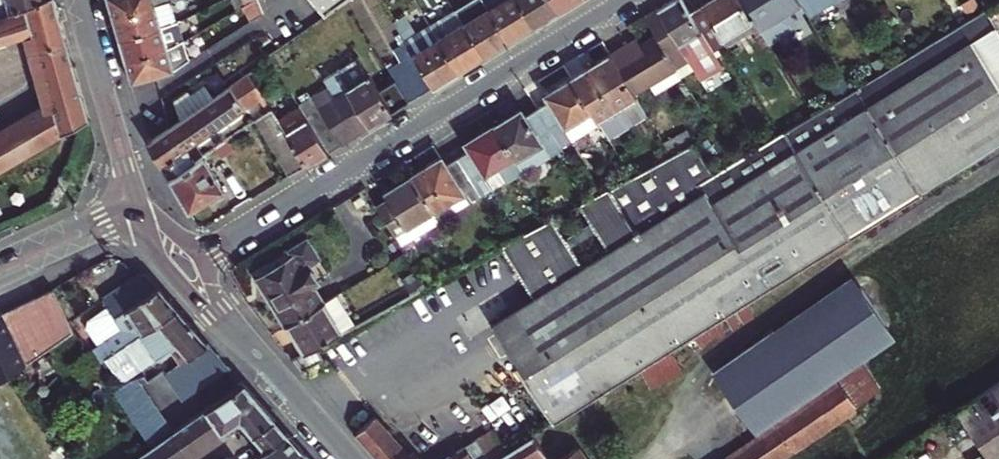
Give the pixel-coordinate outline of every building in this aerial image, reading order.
[(0,14),(0,43),(33,33),(37,48),(66,39),(55,0),(38,0),(0,14)] [(38,0),(0,0),(0,14),(38,0)] [(156,7),(154,0),(108,0),(111,9),(114,20),(156,7)] [(247,2),(254,21),(262,15),(257,0),(250,0),(247,2)] [(318,7),(326,17),(350,0),(329,0),(318,7)] [(507,48),(520,40),(532,33),(512,2),(511,0),(485,0),(480,3),(507,48)] [(532,33),(546,24),(558,17),(547,0),(511,0),(512,2),(532,33)] [(558,17),(572,9),(583,2),(582,0),(547,0),(558,17)] [(725,68),(709,42),(690,11),(684,0),(673,0),(672,0),(659,8),(688,55),(690,58),(695,66),(697,70),(704,81),(725,68)] [(705,2),(724,34),(752,16),(742,0),(709,0),(705,2)] [(804,4),(801,0),(742,0),(752,16),(761,30),(766,27),(792,11),(804,4)] [(804,4),(812,17),(840,0),(801,0),(804,4)] [(812,17),(821,32),(853,12),(846,0),(840,0),(812,17)] [(182,24),(175,2),(156,7),(114,20),(117,32),(121,44),(162,30),(174,26),(182,24)] [(463,30),(483,63),(495,55),(507,48),(480,3),(479,2),(454,17),(463,30)] [(724,34),(705,2),(690,11),(709,42),(724,34)] [(677,66),(685,78),(697,70),(695,66),(690,58),(688,55),(659,8),(646,16),(658,36),(677,66)] [(857,234),(902,205),(998,144),(998,21),(992,9),(965,25),(913,56),(857,89),(813,115),(784,132),(770,140),(748,153),(717,171),(695,139),(670,153),(630,175),(591,197),(577,204),(610,257),(586,270),(554,216),(550,219),(508,242),(498,247),(534,305),(494,330),(555,425),(734,312),(857,234)] [(783,45),(801,33),(802,26),(792,11),(766,27),(776,42),(783,45)] [(429,32),(437,46),(463,30),(454,17),(429,32)] [(187,42),(182,24),(174,26),(162,30),(121,44),(124,54),(126,65),(168,51),(168,48),(179,45),(187,42)] [(483,63),(463,30),(437,46),(457,78),(470,71),(483,63)] [(5,70),(14,67),(38,50),(37,48),(33,33),(0,43),(0,71),(5,70)] [(657,96),(685,78),(677,66),(658,36),(651,41),(642,47),(631,53),(627,47),(612,57),(633,92),(636,96),(651,87),(657,96)] [(71,58),(66,39),(37,48),(38,50),(43,67),(71,58)] [(638,41),(627,47),(631,53),(642,47),(638,41)] [(175,73),(192,61),(187,42),(179,45),(168,48),(168,51),(126,65),(129,75),(133,87),(162,77),(175,73)] [(457,78),(437,46),(412,61),(416,67),(432,94),(445,86),(457,78)] [(378,96),(385,91),(363,55),(329,76),(333,83),(339,93),(343,91),(369,132),(382,124),(392,118),(378,96)] [(600,126),(609,141),(649,117),(636,96),(633,92),(612,57),(595,67),(573,80),(593,113),(598,122),(600,126)] [(87,116),(79,87),(71,58),(43,67),(53,102),(0,133),(0,165),(87,116)] [(432,94),(416,67),(405,75),(420,101),(432,94)] [(846,82),(842,74),(829,82),(833,90),(846,82)] [(392,82),(394,86),(408,108),(420,101),(405,75),(392,82)] [(248,76),(232,88),(247,112),(257,106),(260,110),(267,107),(248,76)] [(556,140),(562,149),(600,126),(598,122),(593,113),(573,80),(563,85),(547,95),(552,103),(538,111),(554,136),(556,140)] [(184,119),(216,98),(205,81),(172,102),(184,119)] [(357,139),(369,132),(343,91),(339,93),(333,83),(296,106),(299,111),(313,103),(342,148),(357,139)] [(408,108),(394,86),(385,91),(378,96),(392,118),(408,108)] [(247,112),(232,88),(175,127),(149,145),(160,163),(171,182),(197,165),(188,150),(247,112)] [(336,152),(342,148),(313,103),(299,111),(302,117),(307,124),(328,157),(336,152)] [(296,106),(275,119),(277,123),(306,170),(318,163),(328,157),(307,124),(302,117),(299,111),(296,106)] [(518,164),(526,179),(565,155),(562,149),(556,140),(554,136),(538,111),(528,117),(524,110),(511,117),(495,127),(515,161),(518,164)] [(306,170),(277,123),(272,115),(256,126),(290,179),(298,175),(306,170)] [(232,129),(238,138),(249,131),(244,122),(232,129)] [(477,190),(485,204),(526,179),(518,164),(515,161),(495,127),(483,134),(464,145),(472,158),(461,164),(474,185),(477,190)] [(766,134),(762,129),(751,136),(754,141),(766,134)] [(665,144),(670,153),(695,139),(690,130),(665,144)] [(707,135),(699,140),(704,149),(712,143),(707,135)] [(206,150),(210,157),(218,152),(214,146),(206,150)] [(438,221),(443,229),(485,204),(477,190),(474,185),(461,164),(450,171),(443,159),(432,165),(412,177),(434,213),(435,215),(438,221)] [(225,194),(204,161),(197,165),(171,182),(191,215),(208,205),(225,194)] [(434,213),(412,177),(399,185),(385,194),(389,201),(377,208),(394,237),(434,213)] [(394,237),(399,245),(438,221),(435,215),(434,213),(394,237)] [(261,278),(292,326),(329,304),(317,283),(323,279),(311,261),(321,254),(309,237),(291,249),(296,256),(261,278)] [(90,347),(100,361),(104,357),(176,308),(150,277),(89,320),(87,328),(97,343),(90,347)] [(858,277),(715,372),(761,437),(779,425),(843,381),(905,341),(858,277)] [(73,331),(50,285),(42,289),(34,292),(59,340),(73,331)] [(24,365),(59,340),(34,292),(16,301),(0,309),(0,316),(24,365)] [(357,325),(341,297),(329,304),(346,331),(357,325)] [(308,352),(316,347),(346,331),(329,304),(292,326),(300,339),(308,352)] [(104,357),(121,381),(169,348),(179,362),(184,358),(207,342),(176,308),(104,357)] [(0,316),(0,378),(13,372),(24,365),(0,316)] [(165,375),(172,385),(193,370),(217,353),(207,342),(184,358),(179,362),(181,364),(165,375)] [(316,347),(308,352),(294,359),(305,372),(325,359),(316,347)] [(172,385),(183,401),(229,367),(217,353),(193,370),(172,385)] [(126,381),(112,390),(128,414),(133,411),(143,404),(152,398),(138,377),(126,381)] [(860,406),(843,381),(779,425),(796,451),(860,406)] [(131,458),(190,458),(224,435),(221,431),(237,420),(252,436),(276,420),(259,401),(243,382),(215,401),(173,430),(150,446),(131,458)] [(962,409),(970,420),(997,458),(998,458),(998,384),(962,409)] [(128,414),(150,446),(173,430),(152,398),(143,404),(133,411),(128,414)] [(276,420),(252,436),(265,451),(289,435),(276,420)] [(359,436),(369,447),(388,434),(378,422),(359,436)] [(796,451),(779,425),(761,437),(730,458),(783,458),(796,451)] [(510,454),(496,431),(457,458),(502,458),(510,454)] [(388,434),(369,447),(377,457),(379,458),(409,458),(388,434)] [(265,451),(253,458),(291,458),(303,450),(296,443),(289,435),(265,451)] [(545,456),(533,438),(510,454),(502,458),(540,458),(545,456)] [(577,448),(561,458),(585,458),(577,448)] [(310,458),(303,450),(291,458),(311,458),(310,458)]
